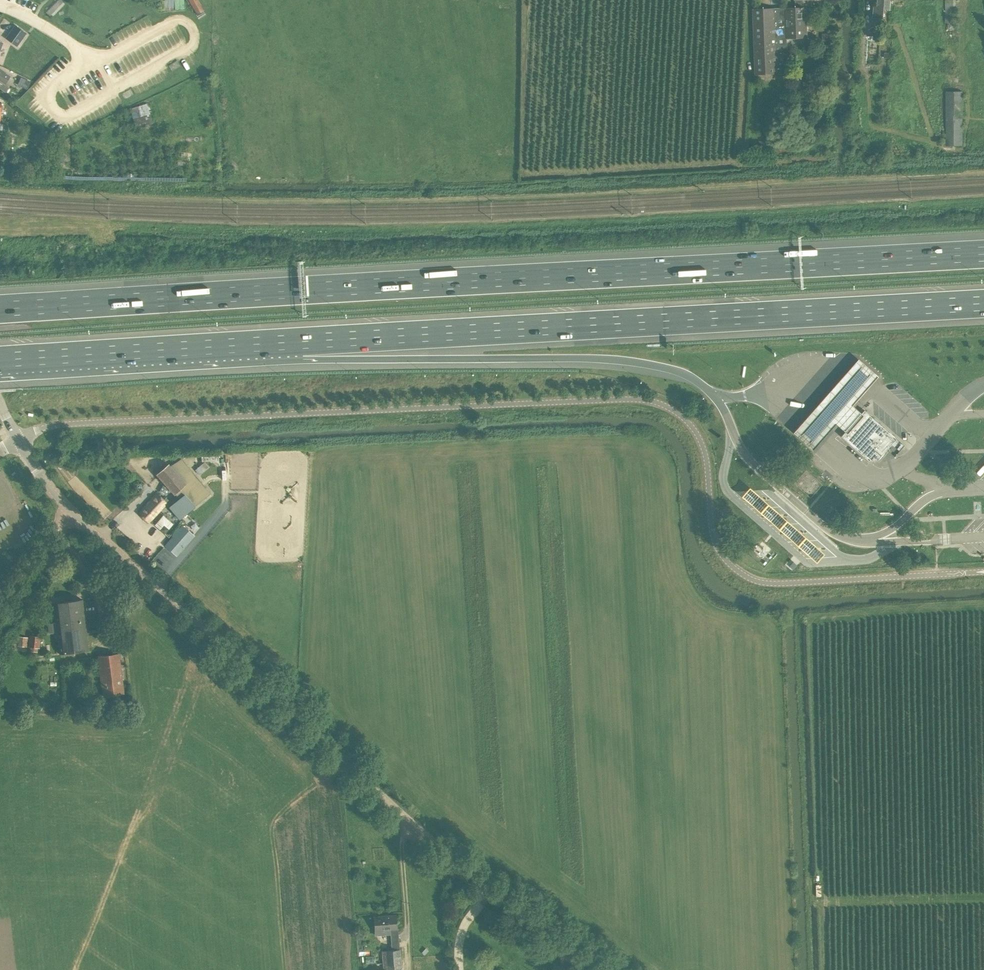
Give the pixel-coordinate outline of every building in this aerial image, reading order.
[(52,18),(65,4),(61,0),(53,0),(47,6),(45,5),(43,7),(45,8),(43,10),(52,18)] [(164,10),(174,10),(174,3),(182,3),(182,0),(164,0),(164,10)] [(197,14),(204,10),(199,0),(189,0),(197,14)] [(786,9),(786,8),(753,8),(756,74),(789,73),(787,38),(806,37),(805,8),(803,8),(803,7),(801,7),(801,0),(795,0),(795,8),(786,9)] [(877,5),(873,5),(872,17),(883,18),(884,0),(877,0),(877,5)] [(956,22),(956,0),(945,0),(945,22),(956,22)] [(8,38),(18,46),(27,34),(17,26),(8,38)] [(170,63),(168,64),(172,71),(180,66),(176,59),(172,62),(171,61),(170,62),(170,63)] [(5,84),(11,75),(0,69),(0,81),(5,84)] [(31,81),(21,76),(17,85),(27,89),(31,81)] [(10,87),(4,83),(0,88),(6,92),(10,87)] [(134,96),(130,89),(128,90),(128,89),(126,90),(126,91),(122,93),(126,100),(134,96)] [(945,145),(963,145),(963,91),(946,91),(945,145)] [(130,108),(136,128),(151,124),(145,103),(130,108)] [(861,136),(852,136),(852,148),(860,148),(861,136)] [(61,149),(54,151),(58,163),(65,161),(61,149)] [(852,406),(877,376),(858,360),(795,433),(815,450),(838,422),(849,431),(863,416),(852,406)] [(870,460),(878,460),(897,438),(865,410),(842,436),(870,460)] [(182,458),(171,465),(169,463),(156,474),(174,494),(176,493),(179,498),(169,506),(179,518),(207,496),(211,492),(182,458)] [(825,553),(750,486),(742,496),(817,562),(825,553)] [(167,502),(157,492),(139,512),(149,522),(167,502)] [(155,524),(165,532),(174,522),(164,514),(155,524)] [(183,526),(166,545),(177,555),(194,535),(183,526)] [(88,649),(87,638),(83,599),(54,602),(56,622),(48,623),(49,632),(57,631),(60,653),(88,649)] [(39,647),(40,638),(41,636),(30,635),(29,646),(31,646),(30,650),(37,651),(38,647),(39,647)] [(124,693),(119,653),(98,656),(103,695),(124,693)] [(374,916),(375,931),(390,930),(392,950),(382,951),(383,969),(374,969),(386,969),(402,969),(400,949),(399,949),(398,928),(397,928),(396,915),(374,916)]
